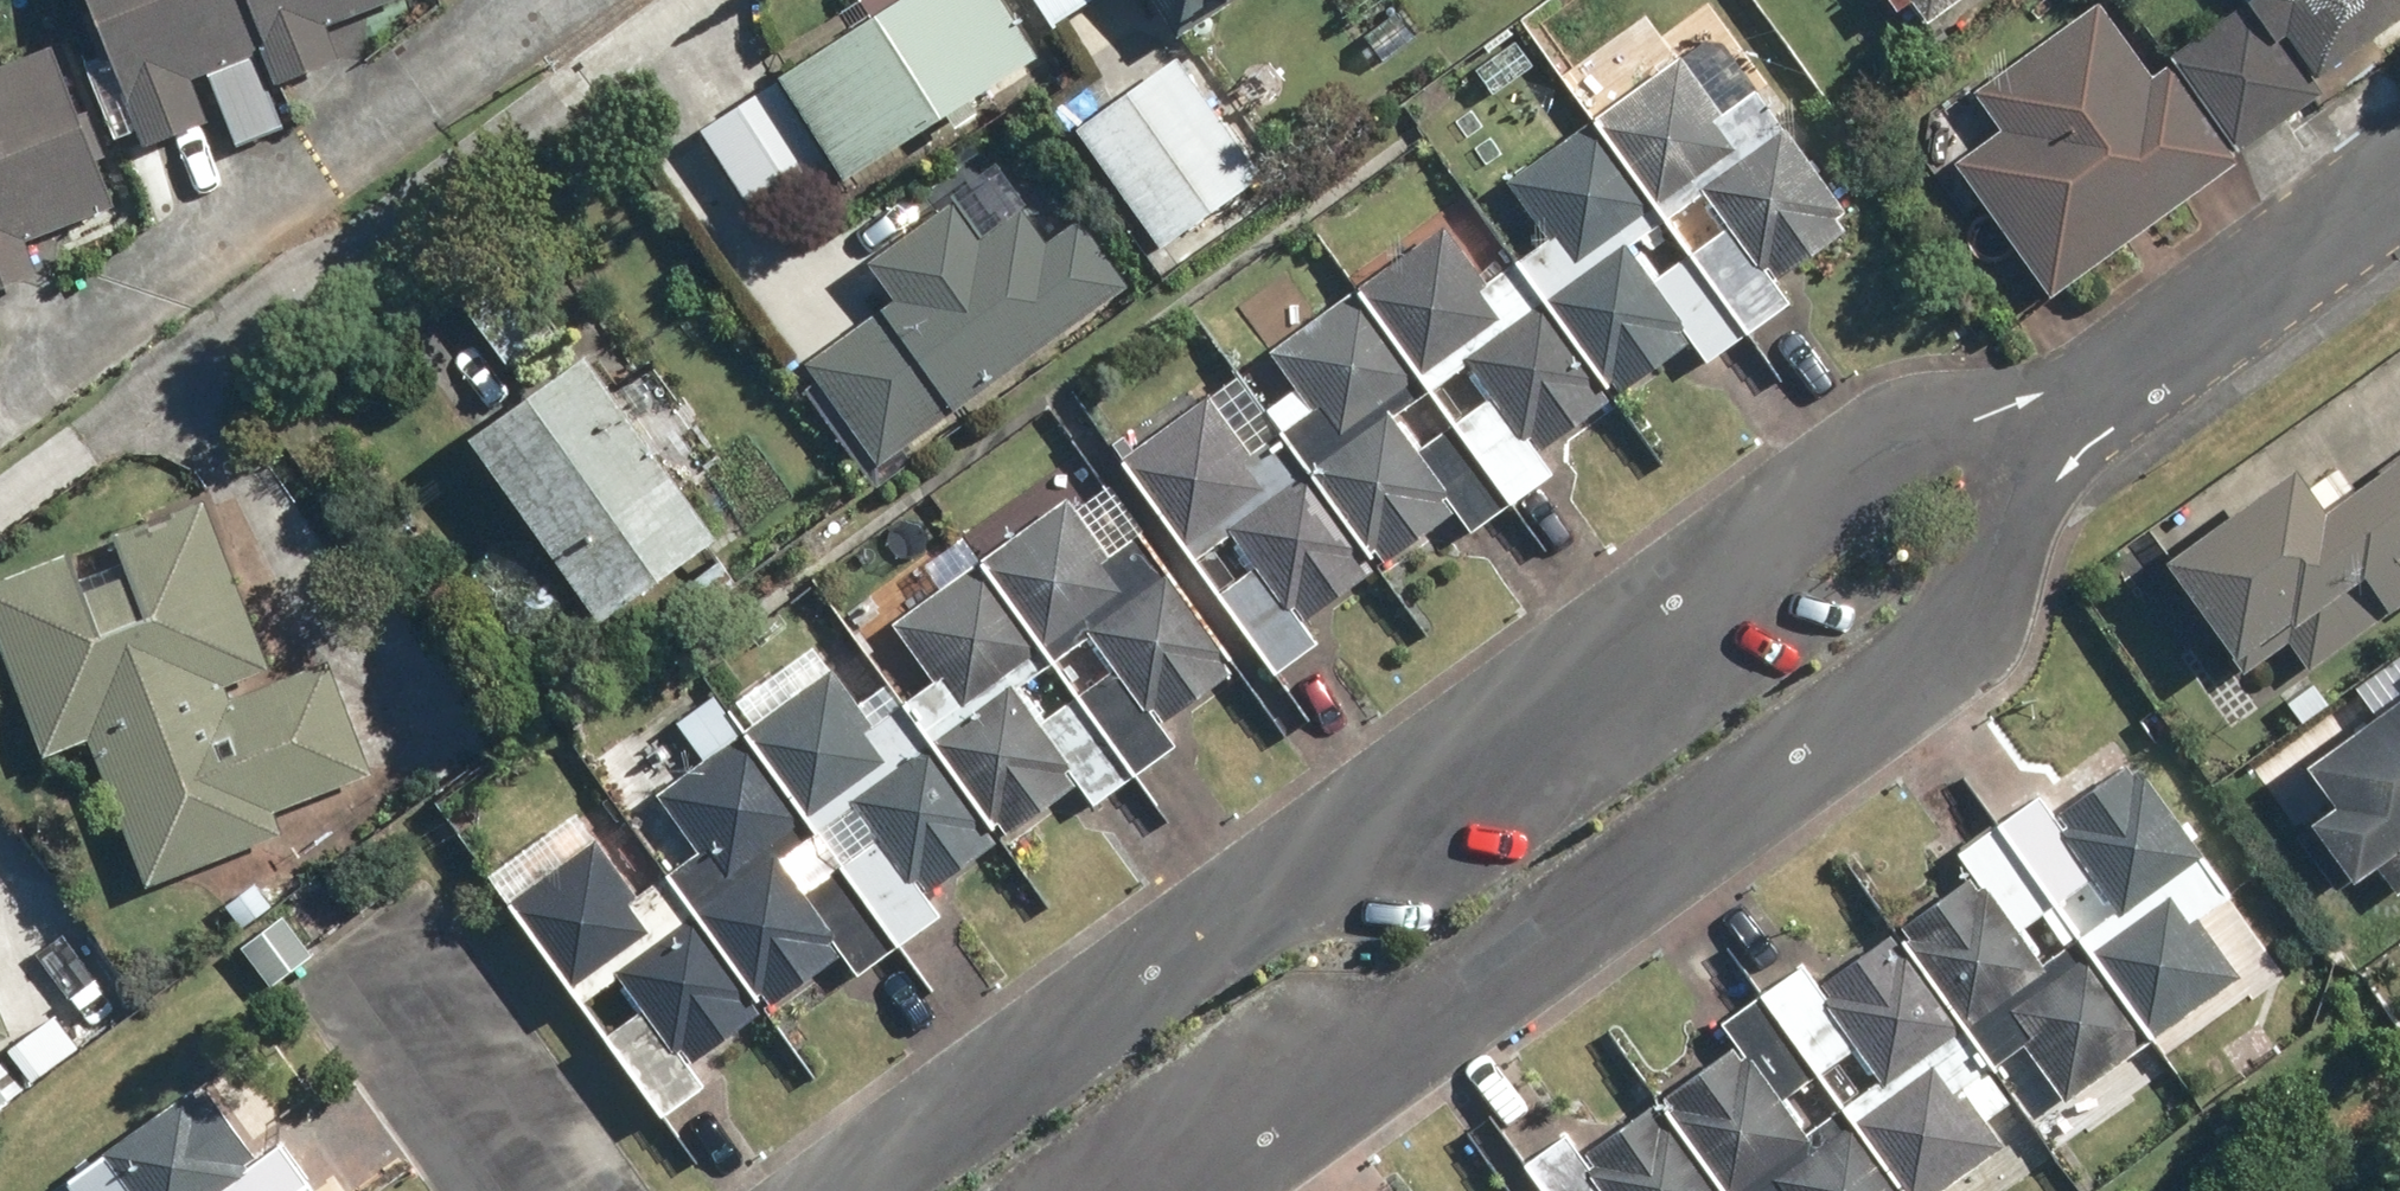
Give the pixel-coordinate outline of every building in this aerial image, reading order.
[(251,0),(98,0),(113,38),(87,48),(127,155),(223,119),(232,142),(295,119),(286,96),(251,0)] [(286,96),(344,74),(324,22),(382,0),(251,0),(286,96)] [(850,178),(1045,56),(1010,0),(862,0),(875,21),(786,76),(839,160),(850,178)] [(1054,27),(1094,0),(1036,0),(1054,27)] [(1180,38),(1236,0),(1155,0),(1180,38)] [(1916,38),(1966,0),(1888,0),(1916,38)] [(2307,88),(2399,17),(2399,0),(2240,0),(2243,4),(2307,88)] [(2009,124),(1956,167),(2061,297),(2234,157),(2163,68),(2152,77),(2094,4),(1983,93),(2009,124)] [(2243,4),(2175,56),(2248,151),(2316,99),(2307,88),(2243,4)] [(1551,61),(1521,27),(1470,70),(1500,105),(1551,61)] [(1597,117),(1754,336),(1802,301),(1781,273),(1860,217),(1723,27),(1597,117)] [(46,280),(30,239),(128,202),(67,41),(0,66),(0,297),(46,280)] [(1179,53),(1079,125),(1168,249),(1267,177),(1179,53)] [(754,213),(839,160),(786,76),(702,129),(754,213)] [(1754,336),(1597,117),(1507,182),(1545,234),(1513,258),(1616,402),(1695,347),(1710,368),(1754,336)] [(887,297),(803,360),(886,470),(1132,286),(1081,218),(1055,238),(1028,203),(986,234),(957,195),(863,266),(887,297)] [(1547,452),(1616,402),(1473,203),(1352,289),(1512,512),(1563,475),(1547,452)] [(511,256),(456,304),(514,371),(570,324),(511,256)] [(1512,512),(1352,289),(1313,317),(1282,274),(1239,304),(1297,385),(1268,405),(1381,562),(1454,510),(1475,538),(1512,512)] [(651,357),(614,383),(588,346),(471,428),(608,626),(725,544),(689,492),(727,466),(651,357)] [(1308,615),(1381,562),(1245,373),(1097,479),(1234,670),(1283,738),(1310,719),(1277,673),(1325,639),(1308,615)] [(2362,486),(2346,466),(2320,486),(2303,464),(2174,562),(2248,660),(2277,638),(2306,677),(2399,606),(2399,457),(2362,486)] [(1234,670),(1097,479),(1067,500),(1053,481),(976,536),(1146,773),(1180,748),(1161,722),(1234,670)] [(0,578),(0,634),(47,759),(98,740),(153,886),(284,837),(274,810),(374,772),(334,664),(277,685),(208,500),(0,578)] [(888,679),(1003,839),(1076,786),(1094,810),(1146,773),(976,536),(928,571),(943,592),(866,648),(888,679)] [(1003,839),(888,679),(862,698),(823,645),(738,706),(906,940),(945,912),(930,891),(1003,839)] [(2315,824),(2359,876),(2376,861),(2399,889),(2399,704),(2316,774),(2341,802),(2315,824)] [(621,790),(774,1003),(844,953),(859,974),(906,940),(738,706),(621,790)] [(1998,820),(2157,1044),(2247,980),(2204,919),(2233,899),(2136,761),(2061,814),(2043,788),(1998,820)] [(774,1003),(621,790),(494,881),(610,1042),(651,1012),(688,1064),(774,1003)] [(2157,1044),(1998,820),(1958,848),(1976,873),(1899,928),(1998,1068),(2028,1047),(2070,1106),(2157,1044)] [(1911,1190),(1940,1190),(2009,1142),(1992,1118),(2020,1098),(1998,1068),(1899,928),(1820,984),(1806,964),(1768,990),(1911,1190)] [(1728,1190),(1911,1190),(1768,990),(1723,1022),(1737,1042),(1658,1097),(1728,1190)] [(14,1037),(0,1001),(0,1042),(14,1037)] [(315,1182),(230,1066),(64,1186),(68,1190),(303,1190),(315,1182)] [(1658,1097),(1582,1152),(1569,1133),(1522,1167),(1540,1190),(1728,1190),(1658,1097)] [(303,1190),(321,1190),(315,1182),(303,1190)]
